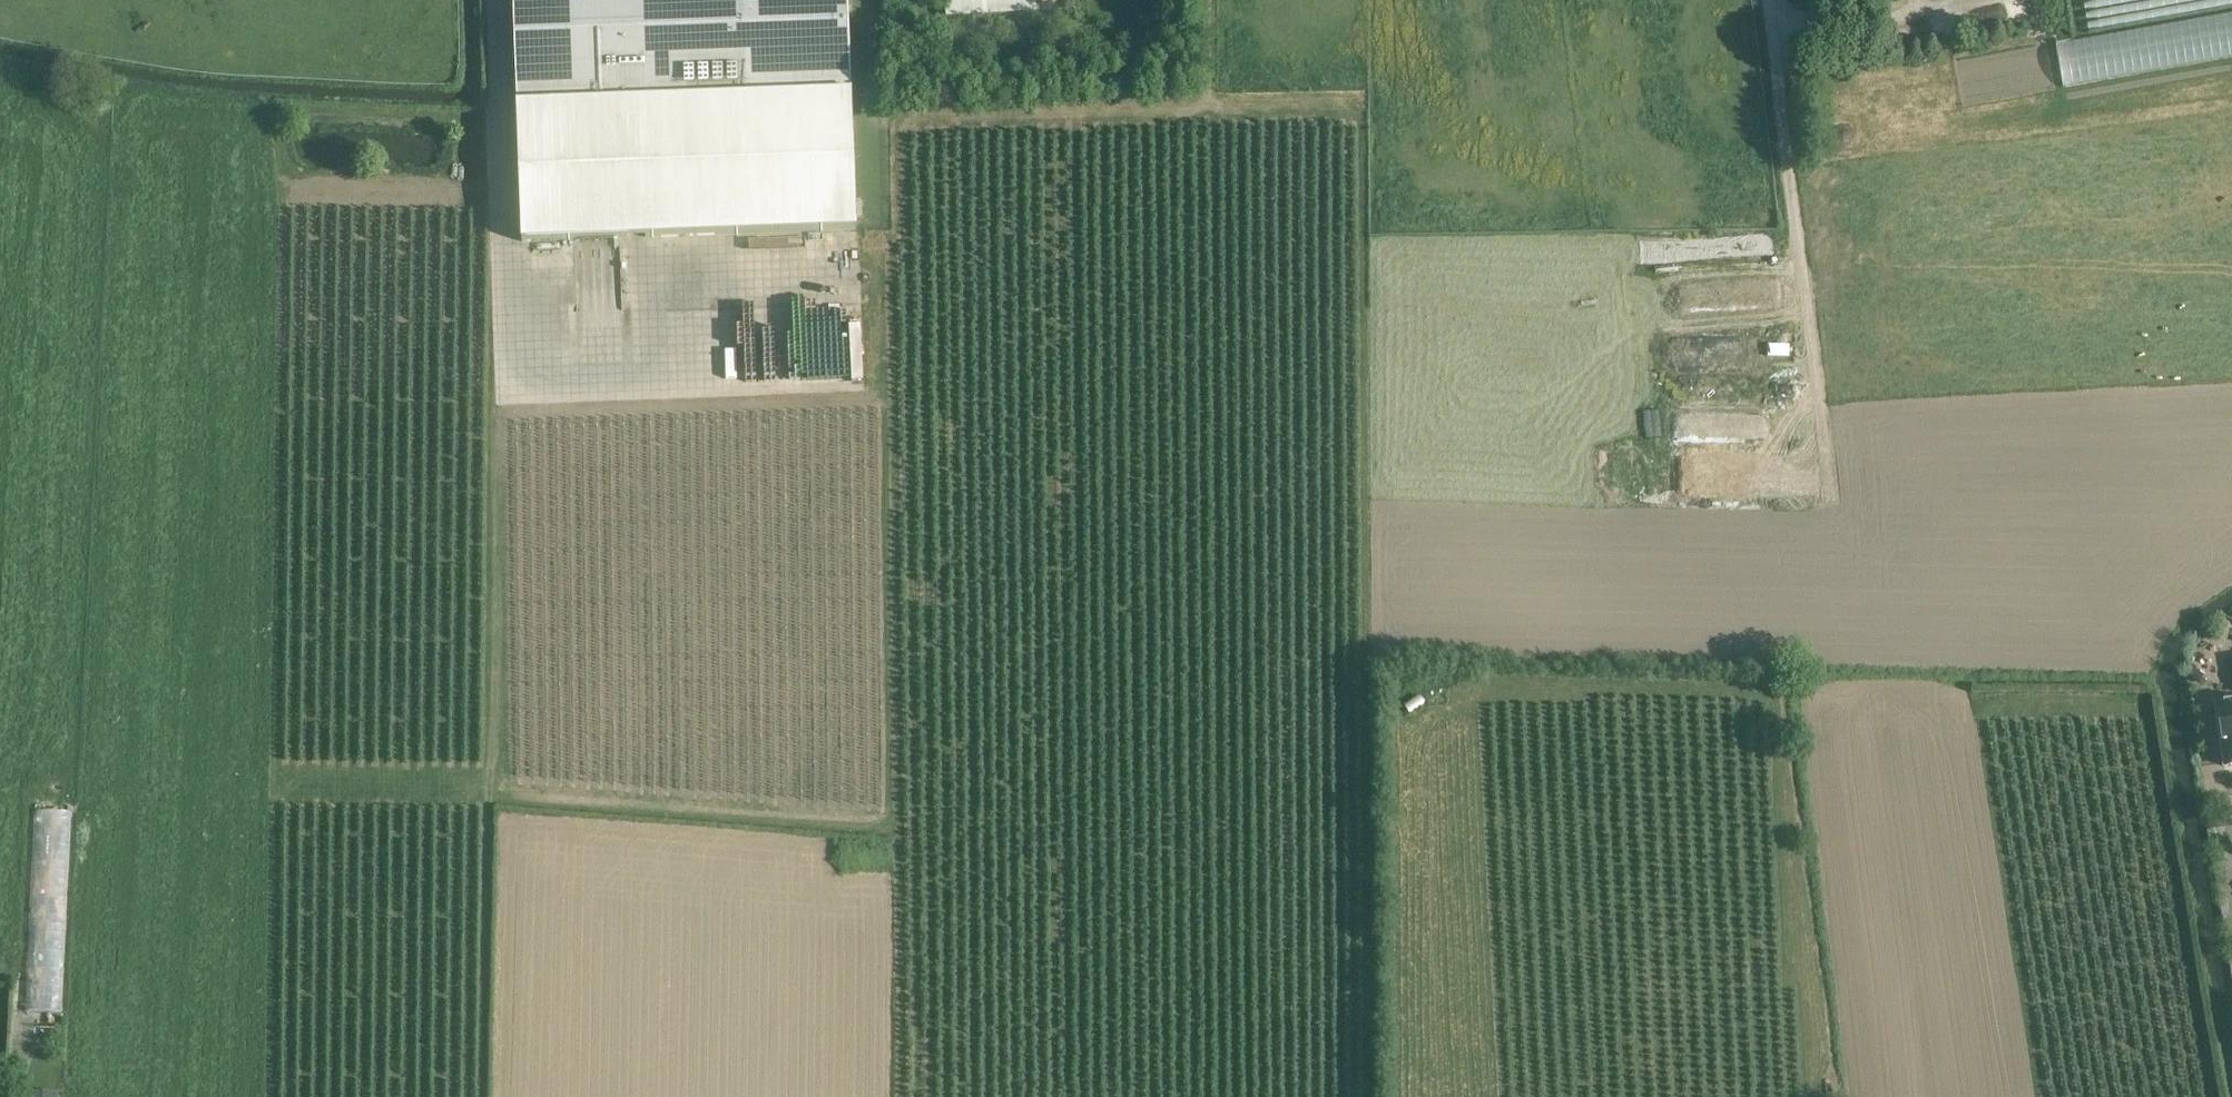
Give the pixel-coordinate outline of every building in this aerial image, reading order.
[(517,102),(523,242),(857,230),(852,90),(848,0),(513,0),(517,102)] [(1040,0),(944,0),(945,18),(1041,13),(1040,0)] [(2059,83),(2231,57),(2231,0),(2081,0),(2087,34),(2053,39),(2059,83)] [(2215,705),(2223,766),(2231,765),(2231,703),(2215,705)] [(25,1010),(60,1011),(63,948),(27,947),(25,1010)]
